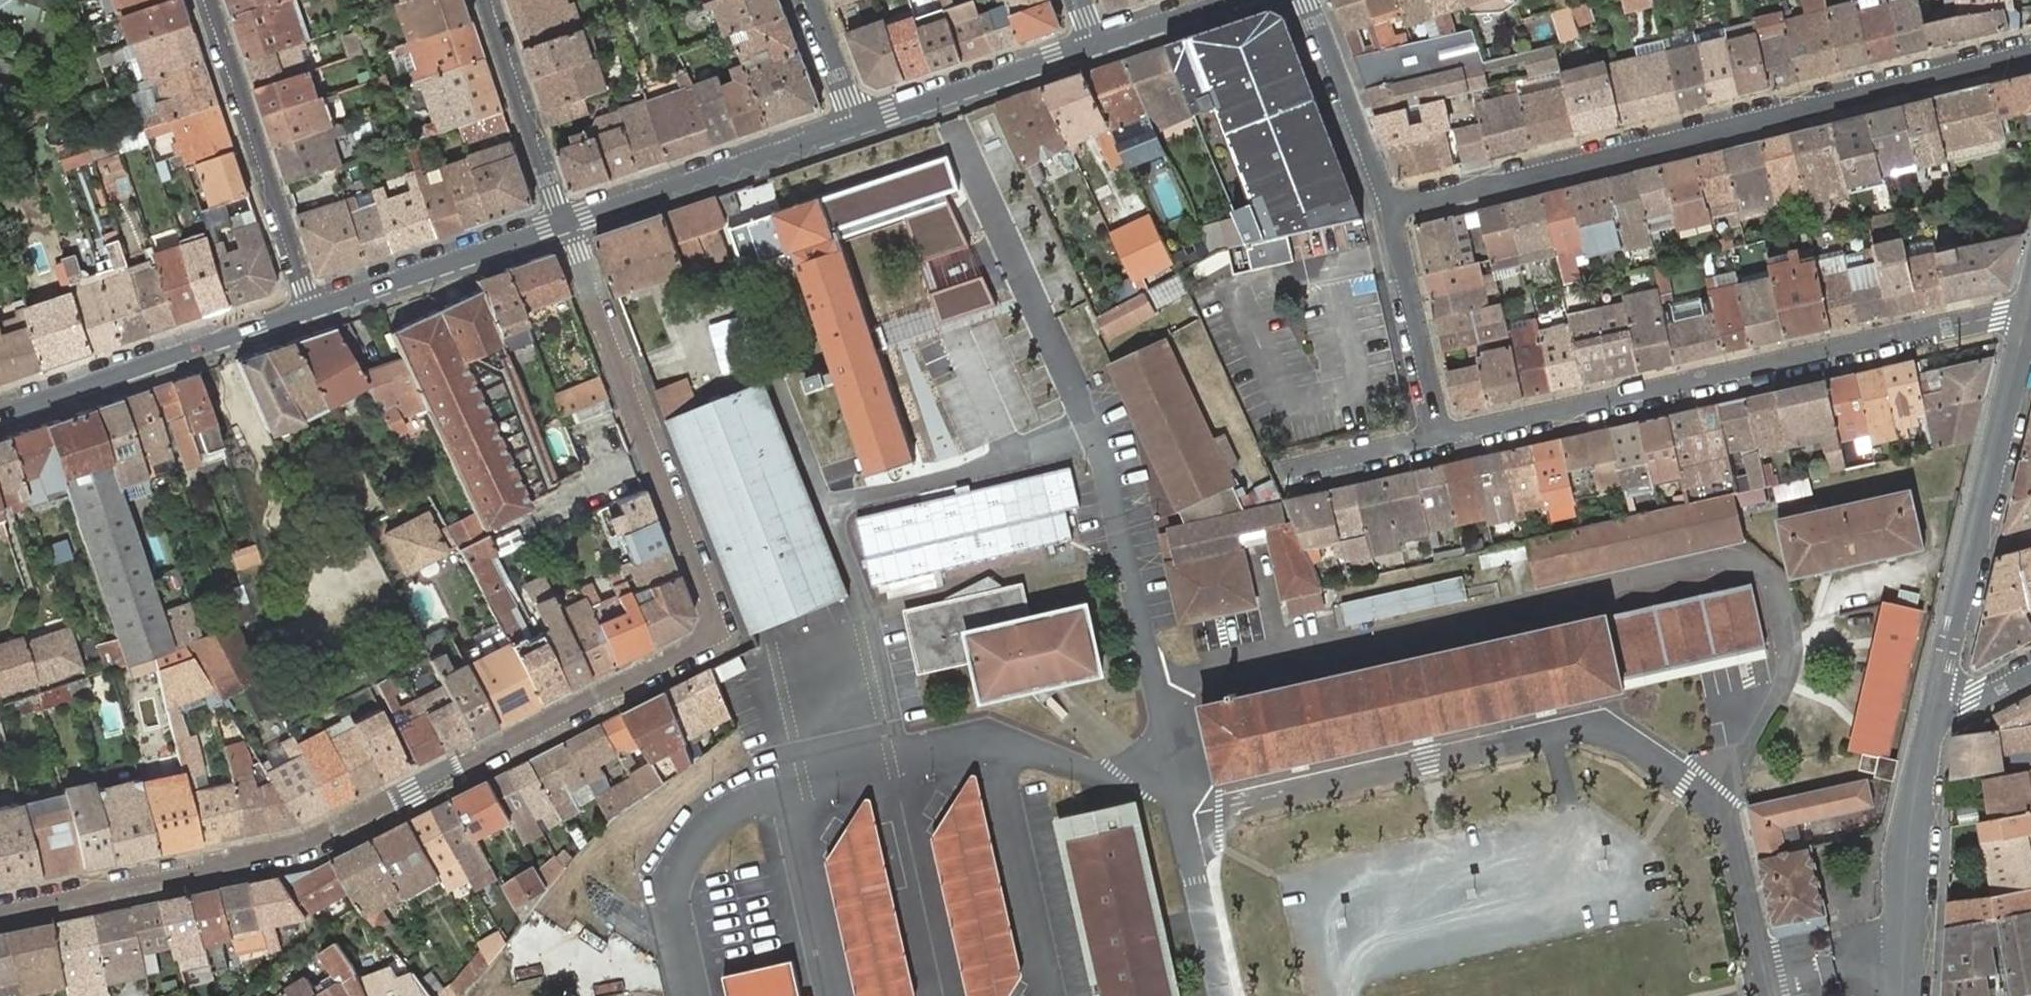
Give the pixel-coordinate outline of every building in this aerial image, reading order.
[(119,19),(120,18),(126,16),(174,0),(113,0),(119,19)] [(135,44),(194,25),(186,0),(174,0),(126,16),(120,18),(127,38),(132,36),(135,44)] [(233,18),(287,0),(227,0),(233,18)] [(308,38),(295,0),(287,0),(233,18),(247,59),(305,39),(308,38)] [(467,0),(413,0),(405,3),(400,5),(412,42),(474,22),(467,0)] [(583,31),(581,24),(577,25),(576,24),(568,27),(561,7),(559,0),(509,0),(525,50),(578,33),(583,31)] [(781,0),(719,0),(709,4),(707,5),(710,11),(718,8),(726,32),(718,35),(719,38),(727,36),(729,36),(738,32),(747,29),(744,18),(761,13),(765,23),(787,16),(781,0)] [(942,0),(941,0),(913,9),(914,11),(917,19),(945,9),(942,0)] [(945,9),(949,20),(963,61),(992,51),(980,14),(976,5),(969,7),(968,2),(954,6),(952,0),(942,0),(945,9)] [(1001,7),(980,14),(992,51),(1022,41),(1013,14),(1008,0),(999,0),(1001,7)] [(1013,14),(1052,1),(1051,0),(1008,0),(1013,14)] [(1145,0),(1104,0),(1108,11),(1110,11),(1145,0)] [(1355,58),(1369,54),(1360,29),(1369,26),(1378,52),(1386,50),(1376,24),(1373,16),(1368,0),(1333,0),(1355,58)] [(1373,16),(1376,24),(1386,50),(1400,47),(1396,37),(1389,19),(1397,16),(1398,19),(1405,16),(1399,0),(1368,0),(1373,16)] [(1405,16),(1409,26),(1423,21),(1437,17),(1431,0),(1399,0),(1405,16)] [(1437,17),(1441,27),(1444,26),(1447,25),(1444,15),(1465,7),(1463,0),(1431,0),(1437,17)] [(1465,7),(1468,14),(1503,10),(1517,1),(1516,0),(1463,0),(1465,7)] [(1626,12),(1655,5),(1654,0),(1623,0),(1626,12)] [(1790,11),(1783,13),(1783,14),(1800,81),(1843,70),(1828,7),(1826,0),(1803,0),(1806,16),(1792,19),(1790,11)] [(1828,7),(1843,70),(1872,63),(1857,1),(1857,0),(1826,0),(1828,7)] [(1857,1),(1872,63),(1901,56),(1888,1),(1886,1),(1885,0),(1857,0),(1857,1)] [(1886,1),(1888,1),(1901,56),(1931,48),(1925,24),(1923,16),(1919,0),(1885,0),(1886,1)] [(2013,0),(1947,0),(1949,10),(1923,16),(1925,24),(2006,9),(2014,8),(2013,0)] [(1061,26),(1052,1),(1013,14),(1022,41),(1061,28),(1061,27),(1061,26)] [(1592,2),(1572,5),(1572,7),(1579,25),(1596,19),(1592,5),(1592,2)] [(569,5),(561,7),(568,27),(576,24),(569,5)] [(1564,7),(1552,10),(1563,43),(1571,41),(1584,38),(1579,25),(1572,7),(1572,5),(1564,7)] [(2020,13),(2014,8),(2006,9),(1925,24),(1931,48),(2011,29),(2019,27),(2021,20),(2020,13)] [(949,20),(945,9),(917,19),(920,30),(934,71),(963,61),(949,20)] [(1238,218),(1249,244),(1252,249),(1229,256),(1236,280),(1288,267),(1296,264),(1289,239),(1363,218),(1357,190),(1353,191),(1285,16),(1273,10),(1166,46),(1190,103),(1194,113),(1195,116),(1197,119),(1200,128),(1237,216),(1238,218)] [(914,11),(885,21),(888,29),(917,19),(914,11)] [(822,107),(787,16),(765,23),(761,13),(744,18),(747,29),(738,32),(749,63),(770,126),(821,109),(822,107)] [(1783,14),(1754,21),(1755,24),(1757,35),(1770,88),(1800,81),(1783,14)] [(1437,17),(1423,21),(1429,40),(1448,35),(1444,26),(1441,27),(1437,17)] [(906,80),(934,71),(920,30),(917,19),(888,29),(906,80)] [(880,89),(906,80),(888,29),(885,21),(848,35),(867,83),(880,89)] [(487,59),(474,22),(412,42),(402,46),(405,53),(411,51),(418,72),(412,74),(414,83),(487,59)] [(1755,24),(1726,31),(1727,37),(1728,43),(1757,35),(1755,24)] [(135,44),(112,52),(116,62),(138,54),(147,81),(206,61),(194,25),(135,44)] [(1726,31),(1725,27),(1695,34),(1698,44),(1727,37),(1726,31)] [(596,60),(601,58),(591,29),(583,31),(578,33),(525,50),(535,79),(588,62),(591,61),(596,60)] [(1369,54),(1355,58),(1367,89),(1485,61),(1473,29),(1448,35),(1429,40),(1422,41),(1415,43),(1410,45),(1400,47),(1386,50),(1378,52),(1369,54)] [(1695,31),(1670,38),(1673,51),(1698,44),(1695,34),(1695,31)] [(749,63),(738,32),(729,36),(734,53),(733,53),(738,67),(734,68),(739,86),(727,91),(742,136),(770,126),(749,63)] [(344,40),(350,57),(364,52),(358,35),(344,40)] [(1406,35),(1396,37),(1400,47),(1410,45),(1406,35)] [(1741,95),(1770,88),(1757,35),(1728,43),(1741,95)] [(1712,102),(1741,95),(1728,43),(1727,37),(1698,44),(1712,102)] [(1670,38),(1665,39),(1665,41),(1668,52),(1682,109),(1712,102),(1698,44),(1673,51),(1670,38)] [(308,46),(305,39),(247,59),(257,89),(311,70),(315,69),(313,62),(308,64),(302,48),(308,46)] [(1665,41),(1634,48),(1636,54),(1637,59),(1668,52),(1665,41)] [(1485,61),(1367,89),(1377,115),(1425,103),(1443,98),(1460,94),(1473,91),(1481,90),(1510,83),(1518,81),(1562,70),(1556,44),(1485,61)] [(1190,103),(1166,46),(1124,60),(1151,120),(1156,132),(1195,116),(1194,113),(1190,103)] [(1651,117),(1682,109),(1668,52),(1637,59),(1651,117)] [(1622,124),(1651,117),(1637,59),(1636,54),(1631,55),(1632,61),(1608,67),(1612,85),(1622,124)] [(504,112),(487,59),(414,83),(416,89),(424,87),(425,90),(437,87),(448,119),(436,122),(426,126),(430,137),(437,134),(461,126),(504,112)] [(596,60),(591,61),(588,62),(535,79),(546,111),(563,105),(585,98),(607,91),(596,60)] [(1124,60),(1084,73),(1109,128),(1122,156),(1129,170),(1165,153),(1156,132),(1151,120),(1124,60)] [(147,81),(139,83),(142,92),(134,95),(145,129),(168,121),(220,104),(206,61),(147,81)] [(1608,67),(1607,63),(1563,73),(1564,80),(1568,96),(1578,135),(1622,124),(1612,85),(1608,67)] [(694,84),(685,66),(678,70),(681,75),(677,77),(683,90),(657,99),(654,89),(645,92),(651,108),(668,160),(712,145),(694,84)] [(311,70),(257,89),(266,116),(306,104),(321,99),(311,70)] [(1084,73),(1043,87),(1071,146),(1096,134),(1108,162),(1122,156),(1109,128),(1084,73)] [(1991,84),(2001,120),(2008,118),(2022,115),(2030,113),(2030,74),(1991,84)] [(712,145),(742,136),(727,91),(723,80),(696,89),(712,145)] [(1534,146),(1578,135),(1568,96),(1564,80),(1558,81),(1560,88),(1522,98),(1534,146)] [(1522,98),(1518,81),(1510,83),(1513,94),(1483,101),(1481,90),(1473,91),(1481,122),(1490,157),(1534,146),(1522,98)] [(1991,84),(1933,98),(1949,161),(1975,155),(1981,154),(1998,150),(1999,149),(2000,149),(2001,149),(2002,148),(2002,147),(2003,147),(2004,146),(2004,145),(2005,144),(2005,143),(2006,143),(2006,142),(2006,141),(2006,139),(2006,138),(2006,137),(2004,132),(2001,120),(1991,84)] [(437,87),(425,90),(436,122),(448,119),(437,87)] [(1027,166),(1031,174),(1047,211),(1056,207),(1043,180),(1046,178),(1038,161),(1033,151),(1055,140),(1060,150),(1071,146),(1043,87),(998,102),(1027,166)] [(102,90),(87,94),(91,105),(106,100),(102,90)] [(1468,126),(1481,122),(1473,91),(1460,94),(1468,126)] [(341,99),(339,94),(326,97),(321,99),(306,104),(266,116),(276,146),(336,126),(334,120),(326,122),(321,106),(328,104),(341,99)] [(551,124),(589,112),(585,98),(563,105),(546,111),(551,124)] [(1425,103),(1377,115),(1389,146),(1431,135),(1435,134),(1444,132),(1449,130),(1443,98),(1425,103)] [(1933,98),(1903,106),(1917,162),(1923,182),(1929,204),(1937,202),(1932,180),(1952,175),(1949,161),(1933,98)] [(168,121),(145,129),(148,137),(175,129),(179,142),(189,138),(193,151),(183,154),(188,167),(236,152),(220,104),(168,121)] [(328,104),(321,106),(326,122),(334,120),(328,104)] [(1903,106),(1870,114),(1886,177),(1892,175),(1890,168),(1917,162),(1903,106)] [(640,170),(668,160),(651,108),(622,117),(640,170)] [(612,179),(640,170),(622,117),(620,111),(614,113),(615,114),(592,122),(597,137),(612,179)] [(509,127),(504,112),(461,126),(466,142),(509,127)] [(2022,115),(2028,136),(2030,135),(2030,113),(2022,115)] [(1870,114),(1835,122),(1853,186),(1887,178),(1886,177),(1870,114)] [(1200,128),(1197,119),(1188,122),(1192,131),(1200,128)] [(1462,163),(1490,157),(1481,122),(1468,126),(1454,129),(1462,163)] [(1835,122),(1792,133),(1809,200),(1854,190),(1853,186),(1835,122)] [(344,135),(340,125),(336,126),(276,146),(288,184),(335,168),(341,166),(332,139),(344,135)] [(511,131),(509,127),(466,142),(467,145),(511,131)] [(148,137),(145,129),(118,138),(122,149),(149,141),(148,137)] [(575,192),(612,179),(597,137),(591,139),(589,131),(573,136),(575,145),(559,150),(573,191),(575,192)] [(1443,168),(1452,166),(1450,157),(1441,159),(1436,140),(1445,138),(1444,132),(1435,134),(1431,135),(1389,146),(1401,177),(1443,168)] [(1792,133),(1763,140),(1779,203),(1785,201),(1784,194),(1798,190),(1803,208),(1811,206),(1809,200),(1792,133)] [(1441,159),(1450,157),(1445,138),(1436,140),(1441,159)] [(120,148),(117,139),(91,147),(94,157),(120,148)] [(1763,140),(1724,150),(1741,218),(1780,209),(1779,203),(1763,140)] [(414,141),(408,143),(417,171),(424,169),(414,141)] [(472,157),(472,158),(493,220),(534,206),(535,204),(515,143),(472,157)] [(1724,150),(1699,156),(1707,187),(1702,188),(1707,209),(1712,207),(1714,217),(1731,213),(1734,224),(1743,222),(1741,218),(1724,150)] [(250,195),(236,152),(188,167),(202,211),(226,203),(250,195)] [(1699,156),(1660,166),(1669,197),(1673,196),(1678,216),(1674,217),(1677,227),(1714,217),(1712,207),(1707,209),(1702,188),(1707,187),(1699,156)] [(472,158),(447,166),(448,168),(468,228),(493,220),(472,158)] [(1660,166),(1635,172),(1654,243),(1654,245),(1663,242),(1660,231),(1677,227),(1674,217),(1678,216),(1673,196),(1669,197),(1660,166)] [(468,228),(448,168),(442,170),(447,184),(433,188),(430,176),(426,177),(424,169),(417,171),(418,173),(419,176),(424,190),(440,237),(468,228)] [(429,174),(430,176),(433,188),(447,184),(442,170),(429,174)] [(1635,172),(1609,178),(1619,215),(1616,216),(1624,250),(1654,243),(1635,172)] [(413,193),(388,201),(383,188),(375,191),(379,203),(396,252),(440,237),(424,190),(419,176),(418,173),(407,177),(413,193)] [(791,184),(799,203),(776,212),(731,229),(747,269),(791,252),(796,250),(835,372),(823,376),(823,373),(805,379),(809,393),(827,387),(826,385),(838,381),(870,477),(915,462),(842,238),(843,238),(841,230),(839,231),(840,236),(837,236),(836,232),(825,206),(820,195),(812,176),(802,180),(791,184)] [(1609,178),(1569,188),(1588,256),(1588,259),(1624,250),(1616,216),(1619,215),(1609,178)] [(1569,188),(1543,195),(1559,255),(1560,263),(1566,285),(1577,283),(1581,282),(1575,260),(1588,256),(1569,188)] [(379,203),(375,191),(355,198),(359,210),(379,203)] [(596,238),(618,294),(688,271),(710,264),(709,263),(733,255),(726,238),(722,228),(728,226),(728,222),(726,218),(741,213),(732,191),(717,197),(665,215),(596,238)] [(258,222),(250,195),(226,203),(231,218),(241,214),(245,226),(258,222)] [(366,262),(396,252),(379,203),(359,210),(355,198),(355,195),(345,199),(349,213),(366,262)] [(1543,195),(1504,204),(1512,235),(1517,234),(1522,254),(1519,255),(1522,271),(1523,271),(1535,268),(1536,274),(1543,273),(1541,266),(1547,265),(1545,259),(1559,255),(1543,195)] [(321,277),(366,262),(349,213),(345,199),(298,215),(319,276),(321,277)] [(226,203),(202,211),(208,229),(213,246),(234,306),(258,298),(248,271),(242,273),(235,252),(228,254),(224,242),(221,243),(216,226),(232,221),(231,218),(226,203)] [(1486,237),(1492,260),(1495,272),(1515,267),(1516,272),(1522,271),(1519,255),(1522,254),(1517,234),(1512,235),(1504,204),(1479,210),(1486,237)] [(278,280),(258,222),(245,226),(241,214),(231,218),(232,221),(235,230),(241,250),(235,252),(242,273),(248,271),(258,298),(271,294),(278,280)] [(1416,226),(1427,274),(1475,263),(1486,261),(1492,260),(1486,237),(1471,240),(1473,251),(1463,253),(1458,226),(1467,225),(1464,214),(1416,226)] [(1237,216),(1200,232),(1212,261),(1219,258),(1249,244),(1238,218),(1237,216)] [(1152,218),(1113,235),(1136,284),(1174,266),(1152,218)] [(1471,240),(1467,225),(1458,226),(1463,253),(1473,251),(1471,240)] [(100,274),(124,343),(153,334),(129,266),(117,230),(105,234),(115,262),(115,264),(115,269),(111,271),(100,274)] [(2025,232),(1959,247),(1957,248),(1960,260),(1940,265),(1948,301),(2010,288),(2012,287),(2012,285),(2025,232)] [(1733,237),(1720,241),(1722,251),(1732,248),(1736,247),(1733,237)] [(1876,245),(1880,264),(1890,314),(1919,308),(1908,257),(1907,251),(1906,247),(1904,238),(1876,245)] [(1935,240),(1906,247),(1907,251),(1908,257),(1937,251),(1935,240)] [(1876,245),(1845,251),(1846,255),(1860,321),(1890,314),(1880,264),(1876,245)] [(234,306),(213,246),(186,255),(206,316),(234,306)] [(129,266),(153,334),(179,325),(157,257),(156,255),(154,247),(148,249),(151,259),(129,266)] [(186,255),(184,247),(156,255),(157,257),(179,325),(206,316),(186,255)] [(1817,262),(1814,248),(1800,250),(1803,264),(1817,262)] [(1960,260),(1957,248),(1944,251),(1945,258),(1938,259),(1940,265),(1960,260)] [(1792,261),(1772,265),(1774,277),(1787,338),(1831,327),(1817,262),(1803,264),(1800,250),(1791,253),(1792,261)] [(1937,252),(1937,251),(1908,257),(1919,308),(1948,301),(1940,265),(1938,259),(1937,252)] [(1945,258),(1944,251),(1937,252),(1938,259),(1945,258)] [(550,253),(502,269),(518,310),(566,293),(550,253)] [(1708,281),(1712,295),(1723,351),(1752,345),(1740,285),(1740,284),(1718,289),(1716,279),(1716,277),(1710,253),(1703,255),(1708,281)] [(1846,255),(1817,262),(1831,327),(1860,321),(1846,255)] [(64,262),(95,353),(123,343),(124,343),(100,274),(100,275),(90,277),(85,279),(82,275),(82,273),(76,256),(63,260),(64,262)] [(1475,263),(1427,274),(1432,298),(1466,290),(1467,296),(1486,291),(1499,288),(1495,272),(1482,275),(1481,270),(1487,268),(1486,261),(1475,263)] [(48,369),(95,353),(64,262),(55,265),(66,296),(28,310),(48,369)] [(1659,291),(1660,294),(1675,362),(1723,351),(1712,295),(1702,298),(1705,313),(1677,319),(1673,304),(1664,264),(1660,264),(1654,266),(1659,291)] [(502,269),(474,279),(477,289),(496,334),(501,349),(529,340),(524,325),(518,310),(502,269)] [(1716,279),(1718,289),(1740,284),(1738,278),(1737,272),(1716,277),(1716,279)] [(1155,286),(1164,304),(1182,294),(1173,277),(1155,286)] [(1745,277),(1738,278),(1740,284),(1740,285),(1752,345),(1787,338),(1774,277),(1746,283),(1745,277)] [(388,331),(400,357),(425,410),(474,513),(481,526),(485,534),(489,531),(488,529),(485,524),(514,511),(525,506),(540,499),(557,491),(552,478),(509,370),(507,364),(501,349),(496,334),(477,289),(433,310),(388,331)] [(1466,290),(1432,298),(1436,318),(1496,304),(1495,300),(1488,302),(1486,291),(1467,296),(1466,290)] [(1625,298),(1626,302),(1640,370),(1675,362),(1660,294),(1659,291),(1625,298)] [(1141,295),(1099,315),(1109,337),(1155,315),(1145,293),(1141,295)] [(1702,298),(1673,304),(1677,319),(1705,313),(1702,298)] [(1603,299),(1595,301),(1598,318),(1611,376),(1640,370),(1626,302),(1605,306),(1603,299)] [(1496,304),(1436,318),(1440,335),(1506,320),(1502,303),(1496,304)] [(48,369),(28,310),(27,309),(20,312),(22,318),(0,325),(0,383),(1,385),(48,369)] [(1598,318),(1570,325),(1582,383),(1611,376),(1598,318)] [(1539,330),(1537,319),(1530,321),(1531,328),(1509,333),(1510,336),(1512,346),(1524,396),(1553,389),(1539,330)] [(1509,333),(1506,320),(1440,335),(1444,350),(1468,345),(1476,343),(1488,341),(1510,336),(1509,333)] [(346,322),(332,326),(349,356),(362,349),(346,322)] [(1570,325),(1570,323),(1539,330),(1553,389),(1582,383),(1570,325)] [(332,326),(288,341),(324,405),(330,402),(357,387),(364,383),(357,371),(349,356),(332,326)] [(288,341),(261,350),(299,419),(324,405),(288,341)] [(1305,545),(1285,500),(1245,510),(1228,472),(1241,466),(1226,433),(1212,440),(1165,341),(1111,366),(1186,524),(1170,528),(1171,533),(1162,536),(1169,565),(1182,619),(1254,603),(1241,549),(1240,549),(1239,548),(1272,540),(1285,596),(1287,595),(1291,613),(1326,605),(1322,588),(1324,587),(1323,586),(1305,545)] [(1476,343),(1478,353),(1490,351),(1488,341),(1476,343)] [(1457,411),(1489,404),(1486,391),(1480,365),(1478,353),(1476,343),(1468,345),(1473,367),(1449,372),(1454,399),(1457,411)] [(1489,404),(1524,396),(1512,346),(1490,351),(1478,353),(1480,365),(1486,391),(1489,404)] [(261,350),(234,359),(266,430),(299,419),(261,350)] [(1932,406),(1985,396),(1995,356),(1927,371),(1930,381),(1942,377),(1944,387),(1932,390),(1922,393),(1927,408),(1932,406)] [(364,383),(391,432),(402,425),(390,404),(408,399),(416,415),(425,410),(400,357),(357,371),(364,383)] [(1900,427),(1920,423),(1918,417),(1928,414),(1927,408),(1922,393),(1914,360),(1884,367),(1900,427)] [(507,364),(509,370),(516,367),(514,361),(507,364)] [(1872,440),(1902,434),(1900,427),(1884,367),(1855,373),(1872,440)] [(219,445),(195,372),(171,381),(188,431),(195,453),(203,450),(219,445)] [(1826,380),(1842,440),(1863,435),(1866,451),(1875,449),(1872,440),(1855,373),(1826,380)] [(1930,381),(1932,390),(1944,387),(1942,377),(1930,381)] [(668,419),(696,408),(685,379),(657,390),(668,419)] [(1776,391),(1791,447),(1802,444),(1798,430),(1822,425),(1828,452),(1833,471),(1849,468),(1844,447),(1842,440),(1826,380),(1776,391)] [(188,431),(171,381),(146,388),(158,422),(167,419),(184,469),(199,464),(195,453),(188,431)] [(753,634),(850,596),(829,544),(765,381),(696,408),(668,419),(753,634)] [(572,393),(577,407),(606,397),(600,382),(572,393)] [(357,387),(330,402),(340,402),(352,396),(357,387)] [(158,422),(146,388),(118,398),(145,475),(153,473),(149,461),(170,454),(158,422)] [(1762,453),(1770,485),(1782,482),(1781,473),(1776,474),(1769,451),(1791,447),(1776,391),(1747,397),(1762,453)] [(1937,448),(1975,440),(1985,396),(1932,406),(1941,440),(1936,442),(1937,448)] [(1737,477),(1740,491),(1770,485),(1762,453),(1747,397),(1718,404),(1730,450),(1743,447),(1751,474),(1737,477)] [(130,482),(145,476),(145,475),(118,398),(90,408),(103,449),(109,466),(116,486),(130,482)] [(1690,502),(1732,493),(1740,491),(1737,477),(1730,450),(1718,404),(1667,415),(1683,474),(1690,502)] [(1928,414),(1936,442),(1941,440),(1932,406),(1927,408),(1928,414)] [(123,663),(151,653),(170,646),(158,611),(109,466),(103,449),(90,408),(42,424),(56,465),(58,469),(60,475),(114,638),(123,663)] [(1654,480),(1683,474),(1667,415),(1640,421),(1654,480)] [(1610,427),(1625,487),(1654,480),(1640,421),(1610,427)] [(42,424),(4,436),(20,482),(44,473),(46,479),(60,475),(58,469),(56,465),(42,424)] [(2023,459),(2030,457),(2030,425),(2023,459)] [(1586,433),(1600,493),(1625,487),(1610,427),(1586,433)] [(1562,439),(1576,498),(1600,493),(1586,433),(1562,439)] [(0,438),(0,504),(8,502),(10,510),(27,505),(24,497),(20,482),(4,436),(0,438)] [(1532,445),(1547,504),(1576,498),(1562,439),(1532,445)] [(1503,451),(1519,516),(1525,515),(1524,509),(1547,504),(1532,445),(1503,451)] [(1490,523),(1519,516),(1503,451),(1474,458),(1488,517),(1490,523)] [(2013,500),(2030,495),(2030,457),(2023,459),(2013,500)] [(1474,458),(1444,464),(1459,524),(1488,517),(1474,458)] [(1416,471),(1430,533),(1433,546),(1441,544),(1438,529),(1459,524),(1444,464),(1416,471)] [(1386,478),(1401,539),(1430,533),(1416,471),(1386,478)] [(416,477),(377,498),(385,513),(425,493),(416,477)] [(1386,478),(1356,484),(1371,536),(1373,545),(1401,539),(1386,478)] [(1356,484),(1330,490),(1342,537),(1344,542),(1371,536),(1356,484)] [(653,519),(641,489),(615,501),(619,510),(598,518),(605,536),(653,519)] [(1330,490),(1285,500),(1305,545),(1342,537),(1330,490)] [(1807,512),(1779,519),(1791,578),(1926,549),(1913,490),(1819,510),(1817,503),(1806,506),(1807,512)] [(1530,539),(1524,540),(1528,555),(1533,554),(1540,582),(1741,537),(1732,493),(1690,502),(1661,509),(1631,515),(1607,521),(1583,526),(1553,532),(1530,538),(1530,539)] [(2004,534),(2006,534),(2030,527),(2030,495),(2013,500),(2004,534)] [(423,511),(383,532),(403,570),(415,564),(421,573),(426,575),(435,570),(436,565),(431,555),(443,549),(434,531),(423,511)] [(56,512),(38,516),(42,532),(60,528),(56,512)] [(214,531),(222,529),(216,512),(208,513),(214,531)] [(459,520),(470,541),(485,534),(481,526),(474,513),(459,520)] [(457,547),(470,541),(459,520),(458,518),(443,525),(443,526),(453,543),(456,548),(457,547)] [(664,546),(653,519),(605,536),(611,550),(623,545),(627,555),(615,561),(617,565),(664,546)] [(443,526),(434,531),(443,549),(453,543),(443,526)] [(517,527),(495,536),(501,553),(524,544),(517,527)] [(485,534),(457,547),(492,614),(510,604),(519,600),(494,553),(487,538),(485,534)] [(1464,546),(1466,553),(1496,547),(1493,534),(1463,542),(1464,546)] [(1346,552),(1344,542),(1336,544),(1339,554),(1346,552)] [(259,562),(253,546),(230,553),(236,570),(259,562)] [(675,574),(664,546),(617,565),(618,568),(622,575),(631,571),(635,583),(630,585),(628,581),(624,583),(628,593),(646,586),(675,574)] [(1435,553),(1437,560),(1466,553),(1464,546),(1435,553)] [(1999,557),(1984,617),(2025,608),(2026,613),(2030,623),(2030,547),(1999,557)] [(590,583),(579,587),(585,599),(612,664),(649,645),(641,624),(630,598),(628,593),(624,583),(622,575),(618,568),(611,571),(616,581),(610,583),(622,609),(604,616),(596,597),(595,597),(590,583)] [(690,613),(675,574),(646,586),(648,595),(638,599),(636,595),(630,598),(641,624),(649,645),(663,638),(665,636),(684,627),(690,613)] [(1463,575),(1342,603),(1347,626),(1468,599),(1463,575)] [(547,593),(541,580),(527,587),(533,600),(541,620),(542,620),(546,628),(536,633),(565,688),(587,676),(561,621),(557,614),(547,593)] [(1023,583),(907,609),(920,670),(975,658),(984,699),(1103,672),(1088,604),(1031,617),(1023,583)] [(1230,700),(1202,706),(1219,780),(1625,689),(1623,680),(1767,647),(1752,584),(1608,616),(1608,615),(1237,698),(1236,693),(1229,695),(1230,700)] [(222,608),(228,626),(232,624),(252,618),(245,599),(222,608)] [(612,664),(585,599),(578,603),(574,605),(557,614),(561,621),(587,676),(612,664)] [(170,646),(182,641),(199,635),(188,601),(158,611),(170,646)] [(1894,781),(1899,761),(1887,758),(1922,611),(1892,603),(1856,751),(1862,753),(1860,769),(1876,772),(1875,777),(1894,781)] [(504,608),(492,614),(501,631),(513,625),(504,608)] [(2030,640),(2030,623),(2026,613),(2025,608),(1984,617),(1973,665),(1977,669),(2030,640)] [(219,700),(259,674),(232,624),(228,626),(199,635),(182,641),(192,657),(214,692),(219,700)] [(513,625),(501,631),(503,635),(507,643),(538,701),(565,688),(536,633),(521,641),(519,637),(513,625)] [(80,667),(68,627),(28,640),(41,679),(80,667)] [(518,712),(538,701),(507,643),(503,635),(459,658),(461,662),(491,719),(515,707),(518,712)] [(21,637),(3,643),(0,643),(0,689),(34,678),(21,637)] [(123,663),(114,638),(96,645),(105,669),(107,668),(123,663)] [(435,642),(423,648),(428,657),(428,658),(431,664),(449,698),(469,736),(493,724),(491,719),(461,662),(448,669),(440,652),(435,642)] [(453,646),(440,652),(448,669),(461,662),(459,658),(453,646)] [(199,844),(243,835),(232,781),(204,786),(194,736),(187,738),(178,705),(214,692),(192,657),(156,670),(174,743),(175,750),(182,776),(182,777),(186,790),(199,844)] [(428,657),(404,669),(408,675),(431,664),(428,658),(428,657)] [(732,716),(713,668),(690,680),(709,728),(732,716)] [(403,721),(382,680),(375,683),(396,724),(416,763),(442,750),(422,711),(416,699),(410,702),(417,714),(403,721)] [(709,728),(690,680),(667,692),(695,761),(697,760),(702,757),(693,736),(709,728)] [(442,686),(416,699),(422,711),(442,750),(469,736),(449,698),(442,686)] [(695,761),(667,692),(626,713),(643,744),(653,760),(672,751),(682,770),(695,761)] [(2001,729),(2028,725),(2030,725),(2030,695),(1994,714),(2001,729)] [(223,705),(219,700),(212,702),(214,708),(223,705)] [(397,708),(403,721),(417,714),(410,702),(397,708)] [(493,724),(518,712),(515,707),(491,719),(493,724)] [(381,780),(408,767),(380,711),(379,708),(359,718),(360,722),(352,726),(381,780)] [(652,790),(666,780),(654,762),(640,769),(630,751),(643,744),(626,713),(602,724),(624,764),(631,776),(633,779),(643,797),(652,790)] [(354,794),(381,780),(352,726),(347,715),(321,729),(325,739),(354,794)] [(623,811),(643,797),(633,779),(612,790),(605,773),(598,762),(611,756),(617,767),(624,764),(602,724),(567,742),(589,783),(596,795),(610,820),(623,811)] [(2002,770),(2000,752),(2030,748),(2030,725),(2028,725),(2001,729),(1956,735),(1953,744),(1952,779),(2002,770)] [(327,807),(354,794),(325,739),(321,729),(294,743),(299,752),(327,807)] [(294,743),(290,734),(278,740),(282,750),(259,762),(270,778),(298,822),(327,807),(299,752),(294,743)] [(591,798),(596,795),(589,783),(567,742),(530,760),(564,820),(582,811),(571,792),(584,785),(591,798)] [(240,743),(224,746),(232,781),(243,835),(295,824),(298,822),(270,778),(252,781),(248,762),(247,755),(240,743)] [(5,747),(0,749),(0,770),(10,767),(5,747)] [(182,776),(175,750),(158,755),(164,778),(138,783),(140,792),(156,853),(199,844),(186,790),(182,777),(182,776)] [(259,762),(258,760),(248,762),(252,781),(270,778),(259,762)] [(509,772),(535,817),(546,811),(554,825),(564,820),(530,760),(509,772)] [(1992,819),(2030,812),(2030,769),(1986,777),(1992,819)] [(977,773),(975,772),(973,771),(971,772),(932,836),(969,995),(1007,995),(1022,972),(977,773)] [(524,840),(543,831),(535,817),(509,772),(490,781),(513,819),(524,840)] [(1827,914),(1811,845),(1786,851),(1781,826),(1874,805),(1869,779),(1748,806),(1760,857),(1759,857),(1774,926),(1827,914)] [(101,788),(93,789),(111,862),(156,853),(140,792),(138,783),(137,780),(117,784),(101,788)] [(490,781),(454,799),(476,838),(513,819),(490,781)] [(93,789),(91,782),(62,788),(67,807),(82,868),(111,862),(93,789)] [(82,868),(67,807),(29,815),(24,795),(18,796),(19,802),(38,877),(82,868)] [(871,798),(870,796),(868,796),(864,797),(826,859),(857,995),(915,995),(916,995),(915,993),(871,798)] [(489,882),(498,877),(476,838),(454,799),(432,810),(471,880),(483,872),(489,882)] [(38,877),(19,802),(0,806),(0,885),(38,877)] [(455,888),(471,880),(432,810),(410,822),(431,859),(441,877),(446,886),(455,888)] [(1135,824),(1128,826),(1124,811),(1071,823),(1075,838),(1068,840),(1103,995),(1173,995),(1135,824)] [(1992,895),(2030,888),(2030,848),(2029,839),(2030,839),(2030,812),(1992,819),(1979,822),(1992,895)] [(374,840),(406,897),(422,888),(411,870),(431,859),(410,822),(374,840)] [(581,851),(588,843),(579,827),(570,832),(581,851)] [(397,901),(406,897),(374,840),(334,860),(351,890),(360,907),(368,916),(378,928),(390,921),(381,909),(378,910),(371,902),(391,891),(397,901)] [(559,857),(566,869),(574,859),(566,849),(559,857)] [(540,870),(550,888),(566,869),(559,857),(557,855),(540,870)] [(411,870),(422,888),(441,877),(431,859),(411,870)] [(311,871),(280,877),(306,914),(309,917),(319,932),(326,927),(321,920),(316,918),(311,911),(351,890),(334,860),(312,871),(311,871)] [(525,924),(550,888),(540,870),(538,868),(504,887),(525,924)] [(280,877),(250,883),(268,950),(275,949),(270,925),(300,918),(313,937),(319,932),(309,917),(306,914),(280,877)] [(250,883),(221,889),(233,938),(236,948),(238,958),(261,952),(268,950),(250,883)] [(1948,926),(2030,910),(2030,888),(1992,895),(1987,896),(1949,901),(1948,926)] [(221,889),(192,895),(205,944),(207,953),(212,971),(227,968),(220,940),(233,938),(221,889)] [(192,895),(162,901),(175,947),(179,959),(181,958),(184,961),(203,957),(206,953),(207,953),(205,944),(192,895)] [(162,901),(133,907),(143,954),(175,947),(162,901)] [(106,971),(145,963),(143,954),(133,907),(95,915),(106,971)] [(1944,979),(1943,995),(2030,995),(2030,910),(1948,926),(1944,979)] [(95,915),(55,923),(64,963),(68,984),(69,989),(70,991),(109,983),(109,982),(106,971),(95,915)] [(55,923),(11,933),(20,973),(22,979),(23,978),(25,987),(37,985),(34,970),(38,969),(52,966),(55,981),(62,980),(63,985),(68,984),(64,963),(55,923)] [(0,935),(0,995),(26,991),(25,987),(23,978),(22,979),(20,973),(11,933),(0,935)] [(361,980),(353,963),(338,942),(322,954),(339,979),(342,982),(331,989),(328,991),(323,983),(314,988),(319,995),(368,995),(361,980)] [(492,965),(483,952),(457,984),(463,995),(468,995),(492,965)] [(297,961),(293,953),(287,958),(291,964),(297,961)] [(792,957),(723,973),(728,995),(801,995),(792,957)] [(34,970),(37,985),(38,991),(56,987),(55,981),(52,966),(38,969),(34,970)] [(273,970),(270,973),(276,982),(282,978),(275,968),(273,970)] [(415,974),(398,980),(395,975),(392,969),(361,980),(368,995),(432,995),(415,974)] [(420,979),(433,995),(443,995),(448,992),(432,971),(420,979)] [(314,988),(307,977),(287,990),(291,995),(319,995),(314,988)] [(70,991),(71,995),(100,995),(111,994),(109,983),(70,991)] [(457,984),(443,995),(463,995),(457,984)] [(25,987),(26,991),(27,993),(38,991),(37,985),(25,987)]
